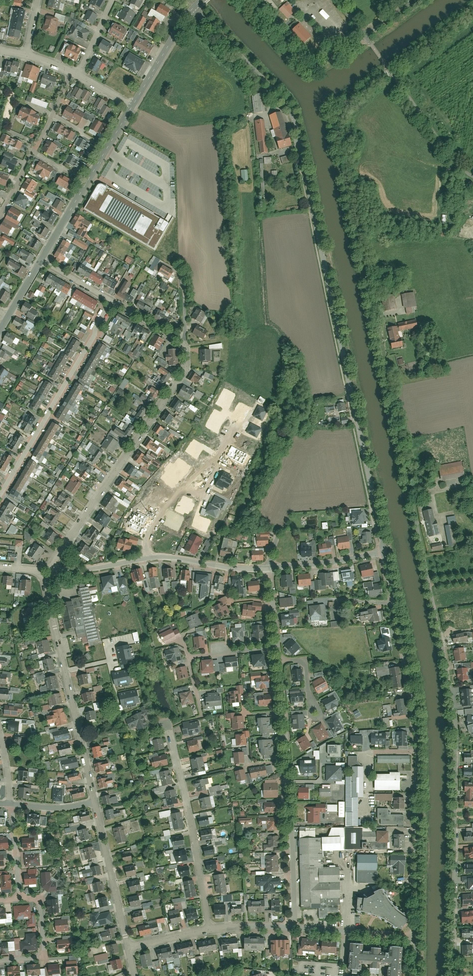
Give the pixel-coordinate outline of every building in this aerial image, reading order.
[(48,8),(60,11),(62,0),(50,0),(48,8)] [(100,10),(106,0),(92,0),(89,4),(100,10)] [(140,8),(144,0),(131,0),(130,3),(140,8)] [(270,12),(277,7),(272,0),(260,0),(270,12)] [(286,3),(279,9),(287,18),(295,12),(286,3)] [(124,8),(119,18),(130,25),(136,14),(124,8)] [(26,12),(16,9),(15,16),(24,19),(26,12)] [(84,20),(93,25),(98,16),(89,11),(84,20)] [(24,19),(15,16),(13,23),(22,26),(24,19)] [(47,16),(42,30),(54,34),(59,20),(47,16)] [(138,16),(135,28),(141,30),(144,17),(138,16)] [(148,23),(158,28),(161,22),(151,17),(148,23)] [(22,26),(13,23),(11,30),(21,32),(22,26)] [(78,36),(86,41),(91,33),(75,23),(67,36),(75,41),(78,36)] [(145,29),(155,34),(158,28),(148,23),(145,29)] [(110,35),(122,41),(127,31),(116,25),(110,35)] [(300,25),(291,33),(301,44),(310,36),(300,25)] [(129,29),(128,31),(129,32),(127,38),(134,41),(137,32),(129,29)] [(21,32),(11,30),(10,37),(19,39),(21,32)] [(134,48),(149,56),(154,47),(139,38),(134,48)] [(104,41),(99,48),(110,54),(114,46),(104,41)] [(61,55),(77,62),(82,51),(66,44),(61,55)] [(137,70),(141,73),(146,63),(131,54),(125,64),(128,66),(127,68),(136,72),(137,70)] [(102,57),(100,61),(106,65),(109,61),(102,57)] [(94,58),(88,68),(97,74),(103,63),(94,58)] [(18,73),(20,63),(14,62),(14,64),(7,62),(5,72),(11,74),(11,72),(18,73)] [(33,67),(26,64),(22,77),(29,80),(33,67)] [(40,69),(33,67),(29,80),(36,82),(40,69)] [(52,92),(57,78),(44,74),(41,83),(47,85),(45,89),(52,92)] [(76,87),(71,96),(79,100),(80,99),(87,103),(92,94),(84,89),(83,91),(76,87)] [(253,95),(255,113),(265,112),(263,94),(253,95)] [(27,96),(26,101),(46,108),(48,103),(27,96)] [(107,103),(99,98),(94,107),(101,111),(99,114),(108,119),(113,110),(106,106),(107,103)] [(19,118),(38,126),(42,116),(24,108),(19,118)] [(291,145),(281,112),(270,116),(279,149),(291,145)] [(106,136),(111,127),(103,123),(103,124),(95,120),(90,129),(98,134),(99,132),(106,136)] [(264,120),(255,121),(257,141),(260,141),(261,153),(267,153),(264,120)] [(71,141),(75,134),(69,130),(69,131),(64,129),(65,128),(58,124),(54,131),(62,136),(63,134),(66,135),(65,137),(71,141)] [(3,135),(0,141),(10,146),(13,139),(3,135)] [(13,139),(10,146),(20,150),(23,144),(13,139)] [(76,146),(93,156),(97,148),(92,145),(91,147),(86,144),(87,142),(80,139),(76,146)] [(57,146),(47,141),(42,151),(52,156),(57,146)] [(1,164),(14,171),(18,162),(12,159),(14,156),(5,152),(3,156),(4,157),(1,164)] [(66,164),(82,172),(86,165),(81,162),(80,164),(76,162),(78,160),(70,156),(66,164)] [(280,164),(290,162),(288,156),(279,158),(280,164)] [(54,169),(40,161),(35,170),(38,172),(36,175),(44,179),(46,176),(49,178),(54,169)] [(6,186),(9,177),(0,174),(0,184),(6,186)] [(57,184),(70,192),(75,184),(61,176),(57,184)] [(38,183),(27,178),(22,188),(27,191),(25,194),(33,199),(35,195),(32,193),(38,183)] [(101,183),(86,209),(156,249),(174,218),(168,214),(165,219),(113,190),(101,183)] [(19,194),(13,203),(25,210),(28,204),(27,203),(29,199),(19,194)] [(53,207),(61,211),(65,204),(57,200),(53,207)] [(0,229),(0,230),(9,235),(13,228),(16,230),(21,222),(18,221),(22,213),(12,207),(0,229)] [(47,222),(52,226),(58,216),(52,213),(50,216),(46,213),(43,218),(48,221),(47,222)] [(90,222),(76,214),(70,225),(77,229),(78,228),(80,229),(76,235),(83,239),(87,232),(86,231),(90,222)] [(36,233),(46,238),(50,231),(40,225),(36,233)] [(23,230),(22,233),(27,235),(25,238),(29,240),(32,233),(23,230)] [(2,247),(5,241),(14,245),(16,242),(4,236),(3,238),(0,236),(0,246),(2,247)] [(29,246),(38,251),(42,244),(33,238),(29,246)] [(62,240),(60,244),(68,249),(70,245),(62,240)] [(60,244),(58,248),(66,253),(68,249),(60,244)] [(58,248),(56,252),(64,257),(66,253),(58,248)] [(22,259),(30,264),(35,257),(23,249),(19,255),(23,257),(22,259)] [(56,252),(53,256),(61,260),(64,257),(56,252)] [(124,261),(131,265),(134,259),(127,256),(124,261)] [(152,275),(159,259),(152,256),(149,264),(151,264),(147,273),(152,275)] [(23,278),(27,270),(11,261),(8,266),(15,271),(14,273),(23,278)] [(81,265),(77,272),(100,286),(101,284),(113,290),(117,283),(106,276),(104,278),(81,265)] [(158,274),(168,280),(173,272),(162,266),(158,274)] [(50,286),(55,278),(49,275),(45,283),(50,286)] [(56,289),(60,281),(55,278),(50,286),(56,289)] [(61,292),(66,284),(60,281),(56,289),(61,292)] [(129,284),(124,282),(116,296),(131,304),(136,294),(139,296),(144,286),(141,284),(137,292),(133,290),(129,296),(124,293),(129,284)] [(67,295),(71,287),(66,284),(61,292),(67,295)] [(0,291),(0,299),(4,302),(10,293),(2,288),(0,291)] [(29,291),(27,297),(31,299),(33,295),(37,297),(38,295),(41,297),(43,293),(36,290),(35,293),(29,291)] [(153,298),(150,297),(153,292),(150,290),(143,303),(148,306),(153,298)] [(81,294),(76,291),(71,299),(76,302),(81,294)] [(416,305),(414,293),(402,295),(404,307),(406,307),(414,305),(416,305)] [(87,297),(81,294),(76,302),(82,305),(87,297)] [(396,309),(394,295),(381,297),(384,311),(396,309)] [(92,300),(87,297),(82,305),(87,308),(92,300)] [(154,306),(161,309),(165,301),(157,298),(154,306)] [(98,303),(92,300),(87,308),(93,311),(98,303)] [(25,302),(20,311),(26,314),(25,316),(33,321),(38,313),(30,309),(32,306),(25,302)] [(196,308),(191,318),(200,324),(206,313),(196,308)] [(158,310),(154,318),(167,325),(170,320),(162,315),(163,313),(158,310)] [(124,318),(118,315),(115,319),(122,323),(124,318)] [(27,324),(16,317),(12,324),(18,327),(16,330),(22,333),(27,324)] [(131,322),(124,318),(122,323),(129,327),(131,322)] [(398,327),(387,329),(391,349),(402,347),(400,337),(399,338),(398,332),(417,328),(416,320),(398,324),(398,327)] [(80,331),(76,329),(73,334),(82,338),(87,327),(79,323),(78,326),(81,327),(80,331)] [(150,333),(136,325),(133,331),(142,336),(139,341),(144,343),(150,333)] [(203,340),(207,331),(196,326),(192,335),(203,340)] [(128,341),(131,332),(125,330),(123,335),(126,336),(124,340),(128,341)] [(15,337),(7,333),(2,341),(10,346),(15,337)] [(105,335),(103,340),(110,344),(112,338),(105,335)] [(158,351),(163,341),(154,335),(148,345),(158,351)] [(126,344),(122,351),(128,354),(131,347),(126,344)] [(178,366),(178,350),(168,350),(168,355),(165,355),(165,362),(168,362),(168,366),(178,366)] [(210,350),(199,351),(199,362),(210,362),(210,350)] [(123,364),(118,374),(124,376),(128,366),(123,364)] [(164,388),(172,376),(160,368),(157,372),(163,376),(158,384),(164,388)] [(3,386),(7,379),(14,382),(17,377),(2,369),(1,371),(0,370),(0,385),(3,386)] [(192,372),(187,380),(193,384),(194,383),(197,385),(201,379),(192,372)] [(124,378),(119,386),(123,389),(129,381),(124,378)] [(50,390),(52,386),(44,382),(42,385),(50,390)] [(48,394),(50,390),(42,385),(40,389),(48,394)] [(183,385),(178,395),(188,401),(193,391),(183,385)] [(151,406),(159,393),(151,388),(148,392),(151,394),(148,398),(143,394),(140,399),(151,406)] [(45,398),(48,394),(40,389),(38,393),(45,398)] [(43,402),(45,398),(38,393),(35,397),(43,402)] [(41,405),(43,402),(35,397),(33,401),(41,405)] [(182,404),(174,399),(169,407),(176,412),(182,404)] [(338,413),(346,412),(344,399),(339,400),(340,404),(337,405),(338,413)] [(39,409),(41,405),(33,401),(31,405),(39,409)] [(128,411),(133,413),(139,404),(134,401),(128,411)] [(1,412),(5,415),(11,407),(7,404),(1,412)] [(37,413),(39,409),(31,405),(29,409),(37,413)] [(268,411),(259,406),(253,417),(262,422),(268,411)] [(143,418),(147,411),(142,408),(137,414),(143,418)] [(168,425),(173,418),(165,413),(160,420),(168,425)] [(138,424),(143,418),(137,414),(133,421),(138,424)] [(24,423),(30,427),(35,420),(28,416),(24,423)] [(20,430),(26,434),(30,427),(24,423),(20,430)] [(58,427),(51,423),(49,427),(56,431),(58,427)] [(262,429),(251,424),(246,433),(257,438),(262,429)] [(126,443),(135,429),(129,425),(124,434),(116,429),(113,433),(121,439),(120,440),(126,443)] [(164,430),(157,425),(152,432),(160,437),(164,430)] [(56,431),(49,427),(47,431),(54,435),(56,431)] [(54,435),(47,431),(44,436),(51,440),(54,435)] [(13,442),(19,446),(23,439),(17,435),(13,442)] [(51,440),(44,436),(42,440),(49,444),(51,440)] [(111,454),(118,443),(108,436),(101,447),(111,454)] [(159,447),(147,439),(143,446),(149,450),(149,449),(155,453),(159,447)] [(49,444),(42,440),(39,444),(46,448),(49,444)] [(8,450),(15,454),(19,446),(13,442),(8,450)] [(94,465),(103,452),(90,443),(85,450),(92,455),(88,461),(94,465)] [(46,448),(39,444),(37,448),(44,452),(46,448)] [(227,456),(243,464),(248,455),(232,446),(227,456)] [(44,452),(37,448),(35,453),(42,457),(44,452)] [(144,456),(138,452),(133,460),(140,464),(141,462),(148,466),(150,462),(143,458),(144,456)] [(42,457),(35,453),(32,457),(39,461),(42,457)] [(2,461),(8,465),(12,458),(6,454),(2,461)] [(36,465),(30,461),(27,465),(34,469),(36,465)] [(463,472),(461,462),(438,467),(440,476),(463,472)] [(84,481),(92,469),(82,463),(78,469),(82,472),(79,477),(84,481)] [(34,469),(27,465),(25,469),(31,473),(34,469)] [(137,470),(129,465),(125,472),(133,477),(137,470)] [(31,473),(25,469),(22,474),(29,478),(31,473)] [(233,476),(224,471),(220,480),(232,486),(235,480),(231,479),(233,476)] [(29,478),(22,474),(20,478),(26,482),(29,478)] [(74,496),(82,484),(78,482),(79,480),(73,476),(70,480),(71,481),(65,490),(74,496)] [(26,482),(20,478),(17,482),(24,486),(26,482)] [(127,483),(120,478),(115,486),(122,491),(123,488),(130,492),(132,488),(126,484),(127,483)] [(223,491),(225,488),(229,491),(232,486),(220,480),(219,479),(215,487),(223,491)] [(24,486),(17,482),(15,486),(22,490),(24,486)] [(22,490),(15,486),(12,490),(19,495),(22,490)] [(19,495),(12,490),(10,495),(17,499),(19,495)] [(127,491),(124,494),(132,500),(135,496),(127,491)] [(43,510),(53,495),(50,493),(40,508),(43,510)] [(67,505),(71,500),(61,494),(58,499),(67,505)] [(117,501),(107,495),(101,505),(113,513),(116,508),(114,506),(117,501)] [(216,497),(212,505),(220,509),(221,510),(225,502),(216,497)] [(64,511),(67,505),(58,499),(54,505),(64,511)] [(0,512),(0,521),(4,523),(5,520),(9,523),(13,517),(9,515),(14,507),(6,502),(0,512)] [(71,503),(67,507),(74,513),(77,509),(71,503)] [(210,504),(206,512),(216,517),(220,509),(212,505),(210,504)] [(52,527),(61,514),(51,508),(48,513),(52,515),(49,519),(45,516),(43,520),(48,523),(47,524),(52,527)] [(423,512),(428,538),(439,536),(434,510),(423,512)] [(111,519),(99,512),(94,521),(105,528),(111,519)] [(363,512),(352,513),(353,526),(363,525),(363,512)] [(139,514),(138,517),(134,516),(133,519),(141,524),(143,524),(146,518),(139,514)] [(448,517),(449,525),(456,524),(455,516),(448,517)] [(132,527),(138,530),(141,524),(133,519),(131,519),(129,523),(133,525),(132,527)] [(10,524),(7,533),(12,535),(12,533),(15,534),(18,527),(10,524)] [(444,527),(448,548),(459,546),(455,525),(444,527)] [(100,534),(91,528),(89,531),(88,530),(84,535),(83,534),(81,538),(87,542),(89,540),(94,543),(91,546),(98,551),(103,544),(96,539),(100,534)] [(51,546),(57,536),(48,530),(42,540),(51,546)] [(260,537),(256,537),(256,547),(268,547),(268,538),(270,538),(269,532),(260,532),(260,537)] [(372,544),(371,532),(361,533),(362,545),(372,544)] [(23,540),(30,542),(32,535),(25,533),(23,540)] [(202,540),(191,534),(189,539),(200,545),(202,540)] [(122,540),(118,539),(116,549),(120,550),(120,551),(126,553),(126,551),(130,552),(132,545),(137,546),(139,538),(130,536),(129,541),(123,539),(122,540)] [(350,549),(348,537),(336,539),(338,551),(350,549)] [(200,545),(189,539),(186,545),(197,550),(200,545)] [(206,546),(204,552),(207,553),(212,542),(209,540),(208,542),(206,540),(204,545),(206,546)] [(97,554),(98,551),(91,546),(90,548),(89,547),(88,548),(81,543),(75,552),(83,557),(84,556),(90,560),(95,553),(97,554)] [(330,543),(318,545),(319,556),(332,554),(330,543)] [(34,544),(26,555),(36,562),(44,551),(34,544)] [(197,550),(186,545),(184,550),(194,555),(197,550)] [(221,547),(219,556),(229,558),(231,549),(221,547)] [(300,548),(300,557),(312,556),(311,547),(300,548)] [(251,551),(252,562),(263,561),(263,551),(251,551)] [(374,574),(371,565),(360,567),(362,577),(374,574)] [(157,568),(148,569),(149,579),(157,579),(157,568)] [(144,580),(141,569),(132,571),(134,582),(144,580)] [(172,569),(163,570),(163,580),(174,579),(174,571),(172,571),(172,569)] [(341,572),(342,583),(353,581),(352,570),(341,572)] [(190,572),(181,571),(180,582),(188,582),(187,594),(191,594),(192,582),(189,581),(190,572)] [(332,571),(321,572),(322,585),(333,584),(332,571)] [(207,574),(195,573),(194,587),(205,587),(204,596),(210,596),(211,581),(207,581),(207,574)] [(312,585),(310,575),(298,577),(299,587),(312,585)] [(112,576),(101,578),(103,589),(114,588),(112,576)] [(223,577),(216,576),(213,590),(222,592),(224,585),(222,585),(223,577)] [(243,595),(242,577),(232,576),(232,585),(234,585),(235,596),(243,595)] [(288,576),(281,576),(281,588),(289,588),(288,576)] [(12,577),(3,577),(2,586),(11,586),(12,577)] [(125,578),(117,579),(119,589),(127,587),(125,578)] [(30,592),(31,581),(20,581),(19,592),(30,592)] [(260,591),(259,581),(248,582),(249,593),(260,591)] [(383,595),(381,584),(373,585),(373,582),(363,584),(364,589),(367,588),(369,598),(383,595)] [(70,603),(76,628),(78,639),(81,638),(83,645),(88,644),(89,647),(99,645),(98,641),(99,641),(93,616),(94,615),(88,588),(78,590),(79,598),(69,600),(70,603)] [(294,603),(293,596),(281,597),(282,605),(294,603)] [(221,605),(213,608),(218,619),(230,613),(225,603),(227,602),(225,597),(218,600),(221,605)] [(60,605),(66,631),(76,628),(70,603),(60,605)] [(247,605),(243,605),(241,616),(254,618),(254,611),(260,611),(261,604),(252,603),(252,607),(247,607),(247,605)] [(26,611),(21,612),(23,620),(37,617),(35,607),(25,609),(26,611)] [(358,613),(361,622),(369,620),(370,623),(377,621),(374,608),(367,610),(367,611),(358,613)] [(201,625),(196,614),(185,619),(190,630),(201,625)] [(294,624),(293,615),(281,617),(282,626),(294,624)] [(225,637),(224,625),(210,626),(211,632),(215,631),(215,638),(225,637)] [(265,639),(263,626),(252,627),(253,640),(265,639)] [(181,638),(178,629),(171,632),(169,627),(159,631),(160,635),(159,636),(162,643),(164,642),(165,645),(181,638)] [(243,628),(231,629),(232,643),(243,643),(243,628)] [(447,637),(449,645),(466,642),(465,634),(447,637)] [(204,637),(193,638),(193,650),(205,649),(204,637)] [(383,652),(391,650),(388,637),(381,639),(381,641),(377,642),(379,650),(383,650),(383,652)] [(37,642),(39,648),(51,645),(49,638),(37,642)] [(300,647),(293,641),(285,649),(292,656),(300,647)] [(39,648),(40,654),(52,651),(51,645),(39,648)] [(121,665),(133,662),(129,645),(117,648),(121,665)] [(179,648),(164,651),(166,661),(171,660),(172,663),(182,661),(179,648)] [(466,660),(464,648),(452,650),(455,663),(466,660)] [(265,666),(263,655),(252,656),(253,667),(265,666)] [(238,667),(237,658),(226,660),(227,668),(238,667)] [(55,671),(52,659),(42,662),(44,673),(55,671)] [(212,660),(200,661),(201,672),(213,671),(212,660)] [(399,667),(389,669),(388,665),(376,667),(377,676),(391,674),(393,689),(402,687),(399,667)] [(188,678),(186,667),(176,669),(178,679),(188,678)] [(470,679),(468,668),(456,670),(458,681),(470,679)] [(133,682),(130,670),(113,674),(115,686),(133,682)] [(269,688),(268,677),(261,678),(261,673),(251,674),(252,681),(254,681),(255,689),(269,688)] [(59,689),(56,676),(44,679),(47,691),(59,689)] [(315,684),(319,693),(329,688),(324,679),(315,684)] [(460,691),(461,698),(472,697),(472,689),(460,691)] [(0,690),(0,700),(8,700),(9,691),(0,690)] [(122,706),(139,702),(137,690),(120,694),(122,706)] [(238,691),(229,692),(230,704),(240,703),(238,691)] [(194,704),(191,692),(179,695),(182,707),(194,704)] [(292,703),(304,702),(303,692),(290,694),(292,703)] [(62,704),(60,694),(47,697),(50,707),(62,704)] [(207,707),(222,706),(221,694),(206,696),(207,707)] [(271,704),(271,696),(259,697),(259,705),(271,704)] [(332,696),(322,702),(327,711),(338,705),(332,696)] [(462,706),(472,705),(472,703),(472,697),(461,698),(462,706)] [(401,700),(395,701),(397,712),(391,713),(392,718),(404,716),(401,700)] [(4,706),(4,715),(17,716),(17,712),(22,713),(22,705),(10,704),(10,706),(4,706)] [(45,710),(49,709),(48,704),(41,706),(43,714),(46,714),(45,710)] [(67,724),(63,709),(52,712),(53,716),(46,718),(48,725),(55,723),(56,727),(67,724)] [(84,713),(87,721),(93,720),(90,711),(84,713)] [(149,726),(142,712),(125,720),(130,730),(136,727),(138,732),(149,726)] [(300,715),(292,715),(293,729),(301,729),(300,715)] [(326,721),(334,735),(344,729),(336,715),(326,721)] [(232,718),(233,731),(242,730),(241,717),(232,718)] [(384,727),(393,726),(392,720),(389,720),(388,717),(383,718),(384,727)] [(259,727),(259,734),(267,734),(266,725),(264,725),(264,718),(256,719),(257,727),(259,727)] [(18,722),(8,721),(7,732),(18,733),(18,722)] [(201,732),(199,722),(189,724),(189,722),(182,723),(183,729),(182,729),(183,737),(189,736),(189,737),(199,735),(199,732),(201,732)] [(312,730),(320,742),(330,736),(322,723),(312,730)] [(70,738),(68,729),(53,733),(55,742),(70,738)] [(235,735),(237,746),(246,745),(245,734),(235,735)] [(297,741),(304,751),(311,747),(304,736),(297,741)] [(27,738),(14,738),(14,749),(27,749),(27,738)] [(164,749),(161,738),(152,741),(155,752),(164,749)] [(197,740),(187,742),(189,753),(199,751),(197,740)] [(260,749),(261,756),(270,755),(269,748),(267,748),(267,740),(258,741),(258,749),(260,749)] [(72,753),(70,744),(57,747),(59,756),(72,753)] [(341,745),(328,745),(328,754),(330,754),(330,757),(341,757),(341,745)] [(91,748),(93,758),(99,757),(97,747),(91,748)] [(234,753),(234,764),(242,763),(241,753),(234,753)] [(168,765),(166,755),(151,758),(153,768),(168,765)] [(472,764),(472,755),(462,756),(463,764),(472,764)] [(345,776),(345,849),(387,850),(387,832),(372,831),(372,827),(359,827),(359,798),(363,798),(364,757),(349,757),(349,767),(352,767),(352,776),(345,776)] [(78,768),(76,758),(61,761),(64,771),(78,768)] [(202,758),(190,760),(192,767),(204,764),(202,758)] [(308,772),(308,761),(304,761),(304,762),(300,762),(300,772),(308,772)] [(94,765),(96,773),(102,772),(101,768),(108,766),(107,762),(94,765)] [(204,764),(192,767),(193,774),(205,771),(204,764)] [(264,767),(257,768),(259,777),(266,775),(264,767)] [(257,768),(249,770),(251,778),(259,777),(257,768)] [(472,768),(463,770),(464,778),(472,776),(472,768)] [(171,778),(169,771),(159,773),(161,780),(171,778)] [(28,772),(18,772),(18,783),(28,783),(28,772)] [(389,774),(374,774),(374,790),(399,790),(399,773),(389,773),(389,774)] [(81,780),(79,774),(68,776),(69,783),(81,780)] [(209,777),(195,781),(198,792),(212,788),(209,777)] [(173,784),(171,778),(161,780),(162,787),(173,784)] [(103,779),(97,780),(99,789),(105,788),(104,785),(113,783),(112,779),(104,780),(103,779)] [(263,784),(264,798),(278,797),(277,783),(263,784)] [(464,785),(464,791),(467,791),(467,799),(465,800),(465,805),(472,805),(472,799),(472,790),(472,784),(464,785)] [(62,786),(54,786),(53,800),(61,800),(62,786)] [(85,797),(83,789),(79,790),(78,787),(67,789),(67,793),(71,792),(73,800),(85,797)] [(19,788),(18,798),(29,799),(29,789),(19,788)] [(176,797),(175,790),(164,792),(166,799),(176,797)] [(375,794),(375,800),(392,800),(392,808),(400,808),(400,797),(392,797),(392,794),(375,794)] [(211,795),(199,798),(202,809),(214,806),(211,795)] [(178,804),(176,797),(166,799),(167,806),(178,804)] [(265,803),(265,813),(277,812),(277,802),(265,803)] [(308,807),(308,823),(317,823),(316,812),(325,812),(325,804),(315,804),(315,807),(308,807)] [(398,828),(403,828),(403,815),(388,815),(388,808),(377,808),(377,819),(380,819),(380,824),(398,824),(398,828)] [(104,810),(106,819),(113,818),(110,809),(104,810)] [(90,819),(88,812),(82,814),(82,812),(79,813),(81,821),(90,819)] [(183,821),(181,813),(171,815),(172,823),(183,821)] [(207,814),(197,817),(199,827),(209,825),(207,814)] [(28,822),(39,823),(40,817),(29,815),(28,822)] [(266,825),(267,830),(278,830),(277,817),(257,818),(258,825),(266,825)] [(184,829),(183,821),(172,823),(174,831),(184,829)] [(113,829),(117,843),(125,841),(122,827),(113,829)] [(87,829),(78,831),(81,843),(91,840),(90,835),(88,835),(87,829)] [(199,832),(201,841),(212,839),(211,830),(199,832)] [(299,830),(302,908),(319,908),(319,918),(327,918),(327,912),(339,912),(338,869),(323,870),(322,852),(340,852),(340,837),(315,838),(315,830),(299,830)] [(263,845),(263,851),(273,850),(273,846),(276,846),(275,836),(274,836),(273,832),(260,833),(261,838),(267,837),(267,845),(263,845)] [(464,833),(465,841),(472,841),(472,833),(464,833)] [(402,834),(393,834),(393,848),(403,848),(402,834)] [(184,846),(183,836),(171,838),(173,848),(184,846)] [(9,848),(8,838),(0,839),(0,849),(9,848)] [(22,840),(23,849),(34,848),(33,839),(22,840)] [(213,843),(201,845),(203,855),(215,853),(213,843)] [(96,859),(93,847),(83,850),(85,861),(96,859)] [(187,861),(186,851),(174,853),(175,863),(187,861)] [(123,861),(131,860),(130,853),(122,854),(123,861)] [(25,856),(26,866),(40,865),(39,854),(25,856)] [(353,854),(352,883),(378,883),(378,854),(353,854)] [(274,855),(265,855),(265,864),(274,863),(274,855)] [(394,865),(394,874),(402,874),(402,865),(405,865),(405,856),(391,856),(391,865),(394,865)] [(214,862),(205,863),(206,870),(215,869),(214,862)] [(274,863),(265,864),(266,872),(275,872),(274,863)] [(465,873),(472,873),(472,872),(472,865),(465,865),(465,873)] [(101,875),(99,866),(90,869),(90,870),(81,872),(83,878),(91,876),(92,878),(101,875)] [(125,869),(127,876),(136,874),(134,867),(125,869)] [(190,876),(188,867),(178,868),(180,877),(190,876)] [(28,874),(24,875),(25,884),(36,883),(35,875),(36,874),(36,870),(28,870),(28,874)] [(0,876),(1,888),(11,887),(10,875),(7,875),(7,871),(0,872),(0,876)] [(136,873),(136,878),(140,877),(140,881),(150,879),(150,875),(144,875),(143,872),(136,873)] [(50,873),(41,874),(42,887),(48,891),(51,891),(56,891),(56,890),(56,882),(53,882),(50,881),(50,873)] [(221,875),(213,877),(214,885),(223,883),(221,875)] [(263,877),(256,878),(256,886),(263,885),(263,891),(268,891),(268,893),(277,893),(276,886),(281,886),(281,878),(272,879),(271,875),(263,875),(263,877)] [(462,883),(469,883),(469,889),(472,889),(472,878),(472,877),(462,877),(462,883)] [(140,881),(128,883),(129,891),(141,889),(140,881)] [(195,888),(193,881),(183,883),(184,890),(195,888)] [(101,882),(92,884),(94,893),(104,891),(103,885),(101,885),(101,882)] [(223,883),(214,885),(216,893),(224,891),(223,883)] [(196,896),(195,888),(184,890),(186,898),(196,896)] [(366,899),(357,898),(357,911),(361,911),(365,912),(369,913),(374,914),(379,916),(382,918),(385,919),(389,921),(392,924),(394,925),(396,928),(398,927),(399,929),(404,924),(407,919),(404,917),(402,916),(399,914),(397,912),(395,911),(393,908),(390,905),(387,902),(385,900),(383,897),(382,894),(380,891),(379,890),(373,892),(375,895),(366,899)] [(464,905),(472,905),(472,893),(463,893),(464,905)] [(50,900),(48,900),(48,913),(58,913),(58,900),(59,899),(59,895),(52,895),(50,895),(50,900)] [(140,904),(139,896),(128,899),(129,906),(140,904)] [(107,907),(105,898),(97,900),(99,908),(107,907)] [(256,901),(256,912),(264,912),(264,900),(256,901)] [(271,900),(271,911),(280,911),(280,900),(271,900)] [(143,910),(150,908),(149,906),(152,905),(151,901),(141,904),(143,910)] [(248,901),(248,913),(256,912),(256,901),(248,901)] [(215,914),(224,914),(224,905),(215,905),(215,914)] [(30,906),(14,907),(15,920),(24,920),(23,917),(29,917),(30,921),(27,922),(28,927),(35,926),(34,913),(30,913),(30,906)] [(187,920),(197,918),(195,908),(186,910),(187,920)] [(6,909),(0,909),(0,919),(6,919),(7,923),(12,923),(12,913),(6,914),(6,909)] [(136,920),(147,918),(145,910),(135,912),(136,920)] [(178,910),(168,912),(171,924),(181,921),(178,910)] [(463,912),(464,922),(472,922),(472,911),(463,912)] [(91,915),(93,927),(113,923),(111,912),(91,915)] [(55,922),(56,931),(68,931),(67,921),(68,921),(68,916),(61,917),(62,921),(55,922)] [(157,924),(138,928),(140,935),(159,931),(157,924)] [(98,932),(100,941),(116,938),(114,926),(105,928),(105,930),(98,932)] [(463,939),(472,938),(472,935),(472,927),(462,928),(463,939)] [(20,938),(15,938),(15,941),(15,949),(20,949),(21,951),(38,950),(37,933),(26,933),(27,941),(21,941),(20,938)] [(61,939),(56,940),(57,948),(64,947),(64,951),(71,951),(69,934),(61,935),(61,939)] [(236,938),(229,940),(230,949),(238,947),(236,938)] [(253,939),(243,939),(243,950),(253,950),(253,939)] [(263,939),(253,939),(253,950),(263,950),(263,939)] [(317,940),(301,939),(300,951),(336,953),(337,942),(317,940)] [(215,940),(206,942),(208,950),(216,949),(215,940)] [(229,940),(222,941),(223,950),(230,949),(229,940)] [(279,940),(269,940),(269,955),(279,955),(279,940)] [(288,940),(279,940),(279,955),(288,955),(288,940)] [(15,941),(8,941),(8,942),(0,943),(0,953),(9,953),(8,951),(15,950),(15,949),(15,941)] [(191,941),(183,943),(185,952),(193,950),(191,941)] [(117,942),(106,945),(109,954),(120,951),(117,942)] [(206,942),(198,944),(200,952),(208,950),(206,942)] [(183,943),(175,945),(178,954),(185,952),(183,943)] [(346,943),(344,969),(348,969),(348,972),(353,972),(353,969),(357,970),(358,963),(366,964),(366,968),(376,968),(376,964),(385,965),(384,975),(398,975),(400,947),(386,945),(386,952),(378,951),(378,947),(367,947),(367,950),(359,950),(359,944),(346,943)] [(472,943),(462,944),(463,953),(472,952),(472,943)] [(170,947),(164,948),(166,957),(172,956),(170,947)] [(164,948),(157,950),(159,959),(166,957),(164,948)] [(150,952),(138,955),(142,967),(154,964),(150,952)] [(107,953),(95,956),(97,964),(108,962),(107,953)] [(79,955),(70,956),(70,960),(67,960),(67,974),(80,973),(79,955)] [(201,956),(190,958),(192,964),(202,961),(201,956)] [(120,958),(109,961),(111,971),(123,968),(120,958)] [(37,961),(26,962),(27,973),(38,972),(37,961)] [(47,965),(44,965),(44,973),(59,972),(58,962),(47,963),(47,965)] [(6,965),(7,975),(18,974),(19,975),(24,975),(24,969),(18,970),(18,964),(6,965)]
